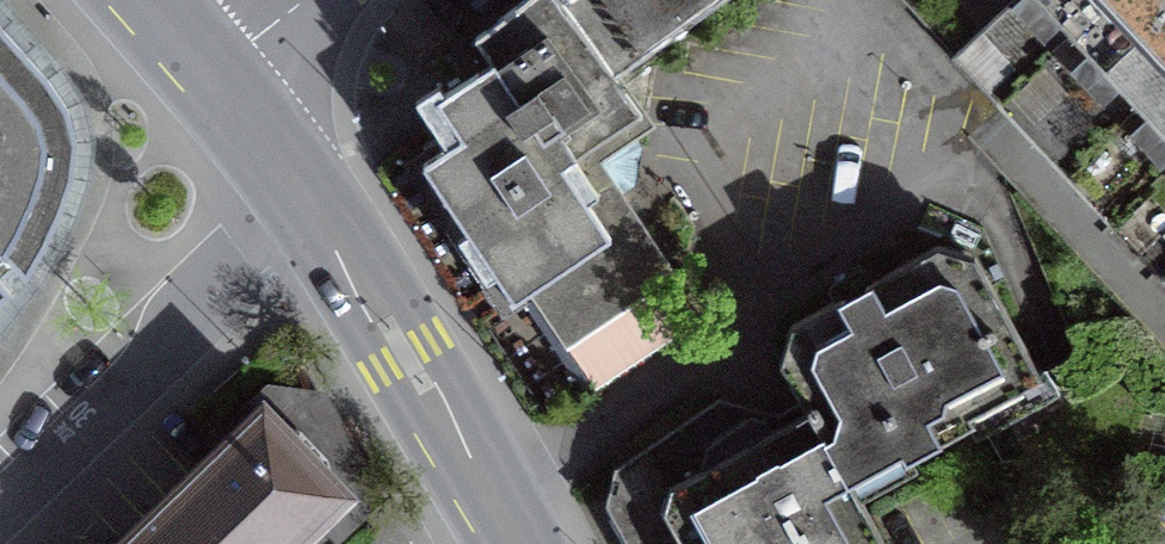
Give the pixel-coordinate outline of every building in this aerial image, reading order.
[(560,0),(521,0),(475,37),(493,62),(438,99),(464,136),(427,161),(519,297),(532,288),(551,316),(591,326),(652,284),(658,250),(614,188),(625,176),(632,148),(617,130),(641,114),(615,77),(560,0)] [(615,77),(722,0),(560,0),(615,77)] [(1164,284),(1164,0),(1010,0),(991,18),(951,56),(1164,284)] [(47,74),(0,23),(0,302),(12,291),(0,278),(15,264),(25,274),(60,209),(69,176),(75,142),(66,102),(47,74)] [(938,248),(773,336),(786,360),(794,373),(850,478),(900,452),(904,460),(974,423),(969,414),(1041,376),(988,275),(960,290),(938,248)] [(850,478),(794,373),(605,474),(642,543),(857,543),(879,532),(850,478)] [(360,498),(315,411),(282,428),(264,409),(123,543),(290,543),(317,518),(328,529),(360,498)]
